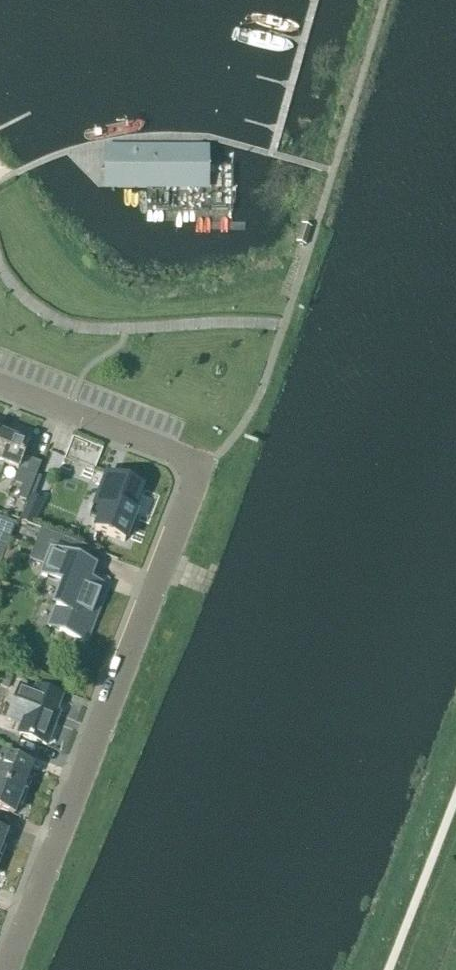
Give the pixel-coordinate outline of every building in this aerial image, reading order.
[(208,149),(103,148),(103,191),(208,191),(208,149)] [(110,152),(110,188),(146,188),(201,188),(201,164),(201,152),(110,152)] [(0,445),(0,476),(4,466),(18,471),(23,457),(27,445),(4,436),(0,445)] [(96,475),(104,444),(73,436),(65,467),(96,475)] [(23,457),(18,471),(36,478),(41,465),(23,457)] [(130,512),(137,494),(113,485),(107,500),(97,497),(90,517),(100,521),(96,532),(124,543),(135,514),(130,512)] [(146,490),(147,522),(157,522),(156,490),(146,490)] [(31,526),(43,503),(31,497),(19,520),(31,526)] [(0,519),(0,556),(3,557),(15,525),(0,519)] [(40,533),(29,562),(44,568),(41,576),(65,585),(56,609),(49,628),(87,642),(95,623),(90,621),(103,587),(90,582),(94,571),(95,569),(85,565),(90,552),(40,533)] [(14,542),(11,552),(18,555),(22,545),(14,542)] [(36,689),(35,692),(20,686),(7,720),(22,726),(19,735),(46,746),(54,724),(49,722),(59,698),(36,689)] [(26,794),(31,781),(27,780),(32,768),(2,757),(2,756),(0,755),(0,784),(26,794)] [(26,794),(0,784),(0,811),(13,816),(18,804),(22,805),(26,794)]
